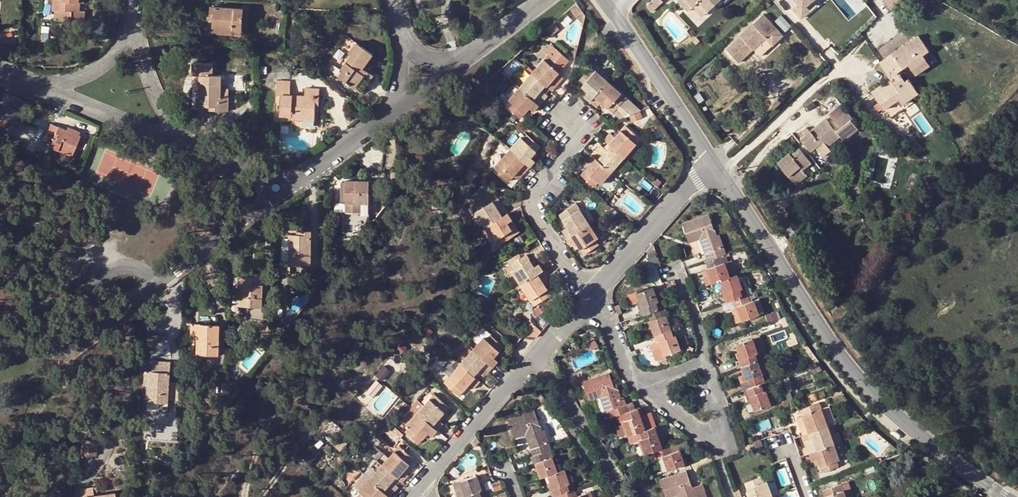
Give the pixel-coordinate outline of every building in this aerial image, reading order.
[(53,9),(55,9),(61,10),(61,19),(81,20),(81,10),(79,10),(79,2),(79,0),(53,0),(53,9)] [(662,0),(652,0),(646,6),(651,12),(663,1),(662,0)] [(686,0),(677,0),(688,11),(692,7),(686,0)] [(692,7),(693,6),(698,2),(708,12),(720,0),(686,0),(692,7)] [(795,0),(800,5),(793,12),(803,23),(813,14),(810,10),(821,0),(796,0),(795,0)] [(882,0),(891,9),(898,2),(900,0),(882,0)] [(698,2),(693,6),(703,16),(708,12),(698,2)] [(905,9),(898,2),(891,9),(898,17),(905,9)] [(571,9),(585,25),(587,15),(583,9),(579,3),(571,9)] [(213,19),(213,28),(242,30),(243,8),(210,7),(210,19),(213,19)] [(783,34),(763,13),(726,49),(739,63),(753,50),(760,57),(783,34)] [(776,22),(786,31),(793,24),(783,15),(776,22)] [(559,27),(555,22),(545,29),(549,35),(559,27)] [(922,55),(928,51),(918,36),(908,42),(911,46),(905,50),(903,46),(879,62),(890,78),(893,83),(890,85),(889,84),(880,90),(878,87),(871,92),(883,109),(899,99),(915,88),(908,78),(905,81),(901,75),(899,77),(897,73),(908,64),(912,69),(925,59),(922,55)] [(372,53),(356,41),(348,53),(350,55),(340,69),(342,71),(338,76),(361,92),(373,75),(362,67),(372,53)] [(545,50),(549,53),(561,65),(567,59),(551,44),(545,50)] [(931,55),(928,51),(922,55),(925,59),(931,55)] [(546,85),(552,90),(558,83),(554,78),(559,72),(564,67),(561,65),(549,53),(532,72),(546,85)] [(929,65),(925,59),(912,69),(915,75),(929,65)] [(200,76),(200,91),(200,107),(206,107),(213,107),(213,110),(228,111),(228,94),(221,93),(221,75),(213,74),(213,63),(193,63),(193,75),(200,76)] [(584,95),(590,100),(608,81),(595,70),(593,72),(589,69),(577,82),(588,91),(584,95)] [(524,80),(519,86),(539,104),(548,94),(542,89),(546,85),(532,72),(524,80)] [(554,78),(558,83),(564,76),(559,72),(554,78)] [(893,83),(890,78),(878,87),(880,90),(889,84),(890,85),(893,83)] [(276,94),(281,94),(290,94),(290,81),(277,80),(276,94)] [(608,81),(590,100),(596,106),(601,101),(613,112),(616,109),(626,97),(608,81)] [(539,104),(519,86),(508,98),(511,101),(507,106),(521,117),(530,106),(534,110),(539,104)] [(290,94),(281,94),(280,115),(292,115),(314,115),(314,108),(315,103),(319,103),(319,87),(304,87),(304,94),(290,94)] [(918,93),(915,88),(899,99),(902,104),(918,93)] [(2,92),(0,97),(0,114),(21,123),(30,103),(2,92)] [(642,110),(626,97),(616,109),(625,117),(628,116),(639,111),(642,110)] [(833,120),(829,123),(836,131),(840,136),(844,141),(858,129),(851,120),(853,118),(841,103),(828,114),(833,120)] [(616,109),(613,112),(621,118),(625,117),(616,109)] [(639,111),(628,116),(630,121),(641,117),(639,111)] [(0,114),(0,126),(5,128),(7,123),(19,128),(21,123),(0,114)] [(804,144),(811,152),(822,142),(827,147),(840,136),(836,131),(829,123),(825,119),(810,131),(805,135),(802,138),(800,139),(804,144)] [(79,134),(66,129),(50,123),(45,135),(48,136),(53,138),(50,145),(49,146),(72,155),(81,135),(79,134)] [(611,132),(605,139),(608,141),(611,144),(624,156),(641,138),(626,124),(615,136),(611,132)] [(68,126),(66,129),(79,134),(81,131),(68,126)] [(802,131),(805,135),(810,131),(806,127),(802,131)] [(521,137),(511,148),(530,165),(535,160),(531,156),(541,146),(528,134),(523,139),(521,137)] [(601,143),(592,154),(611,170),(614,168),(624,156),(611,144),(608,149),(604,145),(601,143)] [(804,144),(801,146),(808,154),(811,152),(804,144)] [(808,154),(801,146),(800,147),(806,156),(808,154)] [(811,162),(806,156),(800,147),(790,155),(788,152),(777,162),(788,175),(799,166),(802,170),(802,169),(811,162)] [(530,165),(511,148),(494,167),(508,179),(513,174),(519,168),(524,172),(530,165)] [(913,156),(905,150),(902,154),(910,160),(913,156)] [(611,170),(592,154),(587,159),(591,162),(582,173),(594,184),(598,180),(600,182),(608,174),(611,170)] [(799,166),(788,175),(795,183),(806,174),(802,169),(802,170),(799,166)] [(468,167),(463,177),(466,177),(474,179),(478,172),(468,167)] [(519,168),(513,174),(518,178),(524,172),(519,168)] [(608,174),(600,182),(605,186),(612,178),(608,174)] [(474,179),(466,177),(461,185),(463,187),(468,189),(472,184),(474,179)] [(345,202),(347,201),(359,202),(361,202),(369,202),(370,198),(378,198),(378,180),(345,180),(345,202)] [(468,189),(463,187),(460,192),(467,196),(471,191),(468,189)] [(476,203),(489,194),(487,191),(484,193),(480,187),(469,194),(476,203)] [(472,205),(486,226),(508,212),(503,204),(497,208),(492,200),(489,194),(476,203),(472,205)] [(498,196),(492,200),(497,208),(503,204),(498,196)] [(347,201),(345,202),(345,210),(361,211),(361,202),(359,202),(347,201)] [(579,229),(589,223),(576,203),(559,213),(567,227),(563,230),(567,237),(579,229)] [(508,212),(486,226),(494,240),(497,238),(499,240),(500,243),(515,233),(507,221),(512,218),(508,212)] [(721,255),(726,254),(720,234),(716,235),(708,214),(682,224),(689,242),(700,239),(703,238),(708,251),(705,252),(708,260),(714,258),(721,255)] [(512,218),(507,221),(515,233),(520,230),(519,230),(512,218)] [(598,237),(589,223),(579,229),(567,237),(571,243),(572,243),(576,241),(579,245),(583,252),(598,244),(595,239),(598,237)] [(290,234),(290,263),(311,263),(311,230),(303,230),(302,233),(296,234),(290,234)] [(286,263),(287,234),(279,234),(279,273),(290,273),(290,263),(286,263)] [(700,239),(705,252),(708,251),(703,238),(700,239)] [(499,240),(491,246),(493,250),(504,243),(503,242),(500,243),(499,240)] [(512,270),(520,283),(534,274),(542,269),(539,263),(534,266),(526,254),(521,257),(514,261),(511,263),(515,269),(512,270)] [(714,258),(708,260),(706,261),(709,269),(706,270),(709,276),(711,275),(714,282),(716,282),(721,280),(731,276),(726,262),(724,263),(721,255),(714,258)] [(742,257),(733,260),(737,269),(745,266),(742,257)] [(732,260),(726,262),(731,276),(738,274),(732,260)] [(534,274),(520,283),(534,304),(550,293),(542,280),(547,277),(542,269),(534,274)] [(242,276),(241,305),(262,305),(263,273),(254,273),(254,276),(249,276),(242,276)] [(89,276),(84,274),(80,283),(85,285),(89,276)] [(731,276),(721,280),(724,287),(721,289),(726,302),(732,300),(735,299),(748,294),(746,287),(742,288),(741,282),(738,274),(731,276)] [(714,282),(711,275),(709,276),(704,278),(707,285),(714,282)] [(660,309),(663,308),(659,297),(657,298),(653,287),(637,294),(640,300),(638,301),(643,315),(649,313),(657,310),(660,309)] [(640,300),(637,294),(630,296),(633,303),(638,301),(640,300)] [(751,301),(748,294),(735,299),(738,306),(743,320),(759,315),(754,300),(751,301)] [(758,298),(754,300),(759,315),(763,313),(758,298)] [(538,305),(534,308),(538,315),(542,312),(538,305)] [(743,320),(738,306),(732,308),(734,314),(733,314),(736,323),(743,320)] [(652,327),(655,335),(672,329),(666,315),(663,316),(660,309),(657,310),(649,313),(651,320),(648,321),(650,328),(652,327)] [(219,323),(198,322),(197,337),(197,353),(219,354),(219,323)] [(534,336),(536,337),(540,331),(534,325),(525,335),(529,334),(534,336)] [(486,339),(490,334),(482,326),(473,336),(473,338),(478,343),(483,337),(486,339)] [(672,329),(655,335),(658,342),(660,348),(662,347),(665,355),(681,349),(676,334),(674,335),(672,329)] [(478,343),(473,348),(493,366),(499,360),(494,356),(503,345),(490,334),(486,339),(483,337),(478,343)] [(759,337),(753,339),(756,346),(758,352),(760,352),(764,350),(759,337)] [(758,352),(756,346),(753,339),(737,344),(739,352),(738,353),(742,366),(751,363),(758,360),(763,358),(760,352),(758,352)] [(594,342),(587,345),(590,351),(597,348),(594,342)] [(660,348),(658,342),(649,346),(655,362),(666,357),(665,355),(662,347),(660,348)] [(493,366),(473,348),(464,358),(460,362),(475,376),(479,372),(484,376),(493,366)] [(766,357),(763,358),(758,360),(763,375),(771,372),(766,357)] [(747,380),(750,388),(752,387),(763,383),(761,376),(763,375),(758,360),(751,363),(742,366),(745,374),(743,375),(745,381),(747,380)] [(147,400),(167,402),(169,401),(171,361),(152,361),(152,370),(144,369),(144,384),(148,384),(147,396),(147,400)] [(474,387),(480,380),(475,376),(460,362),(444,381),(459,394),(469,383),(474,387)] [(376,374),(382,379),(390,369),(385,364),(376,374)] [(605,412),(608,418),(616,416),(619,415),(622,414),(631,411),(628,403),(624,404),(619,389),(616,390),(612,380),(609,373),(584,382),(589,400),(596,398),(600,397),(604,396),(609,410),(605,412)] [(376,378),(366,390),(373,395),(383,383),(376,378)] [(768,389),(766,382),(763,383),(752,387),(750,388),(745,390),(750,403),(755,410),(771,405),(768,396),(766,389),(768,389)] [(823,389),(809,394),(811,401),(826,396),(823,389)] [(421,407),(417,411),(437,429),(443,423),(441,420),(439,418),(443,413),(448,407),(433,393),(421,407)] [(604,396),(600,397),(605,412),(609,410),(604,396)] [(600,397),(596,398),(601,413),(603,412),(606,419),(608,418),(605,412),(600,397)] [(167,411),(167,402),(147,400),(146,410),(167,411)] [(416,402),(412,407),(417,411),(421,407),(416,402)] [(800,426),(803,434),(810,432),(812,431),(828,426),(819,402),(800,409),(802,415),(805,424),(800,426)] [(789,406),(785,408),(787,412),(795,409),(794,404),(789,406)] [(401,418),(407,423),(417,411),(412,407),(401,418)] [(643,423),(639,408),(635,410),(640,424),(643,423)] [(547,450),(551,449),(545,429),(541,430),(535,410),(507,419),(514,438),(526,434),(529,433),(530,433),(534,448),(531,449),(533,455),(547,450)] [(640,424),(635,410),(631,411),(622,414),(619,415),(622,421),(627,436),(631,434),(636,433),(644,430),(646,430),(643,423),(640,424)] [(437,429),(417,411),(407,423),(410,426),(406,430),(418,441),(428,431),(430,433),(432,435),(437,429)] [(797,417),(800,426),(805,424),(802,415),(797,417)] [(395,425),(392,428),(400,435),(403,432),(395,425)] [(661,441),(656,426),(652,427),(657,442),(661,441)] [(805,440),(809,453),(834,444),(832,437),(828,426),(812,431),(810,432),(812,438),(805,440)] [(644,454),(653,452),(663,448),(661,441),(657,442),(652,427),(646,430),(644,430),(636,433),(639,441),(644,454)] [(891,432),(898,438),(901,435),(894,429),(891,432)] [(831,434),(834,444),(841,441),(838,431),(831,434)] [(526,434),(531,449),(534,448),(530,433),(529,433),(526,434)] [(476,437),(471,442),(475,447),(480,441),(476,436),(476,437)] [(97,439),(82,437),(80,452),(95,453),(97,439)] [(834,444),(840,459),(847,457),(841,441),(834,444)] [(834,444),(809,453),(812,460),(817,459),(819,463),(822,471),(838,466),(837,460),(840,459),(834,444)] [(664,472),(688,464),(685,456),(683,457),(680,449),(675,451),(673,445),(663,448),(653,452),(655,458),(659,457),(664,472)] [(376,458),(382,464),(394,451),(388,446),(376,458)] [(399,478),(402,481),(408,474),(407,473),(404,470),(408,465),(414,459),(399,446),(382,464),(396,476),(399,478)] [(547,450),(533,455),(531,456),(536,470),(538,469),(541,477),(546,475),(548,474),(557,471),(552,457),(550,457),(547,450)] [(376,458),(364,473),(370,478),(382,464),(376,458)] [(382,464),(370,478),(389,495),(397,486),(394,483),(391,481),(396,476),(382,464)] [(557,471),(548,474),(556,495),(559,494),(566,492),(575,488),(572,482),(569,483),(567,476),(564,468),(557,471)] [(702,483),(693,487),(687,470),(660,479),(666,496),(677,493),(679,496),(707,496),(702,483)] [(353,484),(360,490),(370,478),(364,473),(353,484)] [(487,495),(485,488),(482,489),(479,483),(476,474),(460,480),(462,488),(466,496),(482,496),(485,496),(487,495)] [(773,496),(767,481),(764,482),(762,476),(744,482),(748,493),(744,495),(745,496),(771,496),(773,496)] [(370,478),(360,490),(362,492),(358,496),(388,496),(389,495),(370,478)] [(773,478),(767,481),(773,496),(779,494),(773,478)] [(453,483),(459,496),(466,496),(462,488),(460,480),(453,483)] [(500,480),(493,483),(495,491),(502,488),(500,480)] [(846,496),(854,496),(848,481),(841,483),(846,496)] [(841,483),(823,490),(826,496),(846,496),(841,483)] [(82,496),(115,496),(115,492),(97,494),(96,487),(81,489),(82,496)] [(575,488),(566,492),(567,496),(582,496),(581,494),(577,495),(575,488)]
